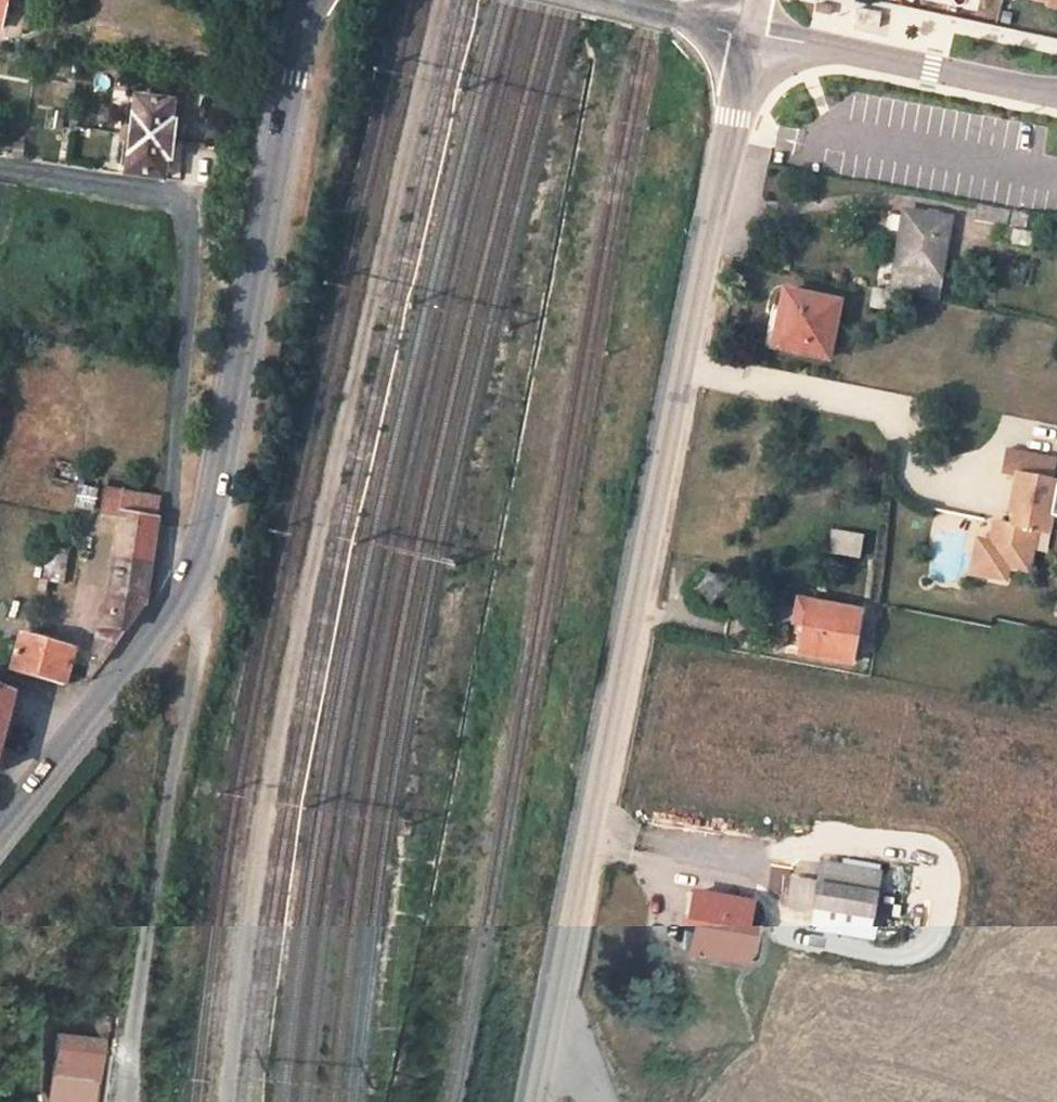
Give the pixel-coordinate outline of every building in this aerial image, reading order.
[(855,21),(855,23),(878,28),(882,13),(858,8),(855,21)] [(136,96),(130,134),(171,140),(174,120),(172,120),(173,102),(136,96)] [(171,140),(130,134),(125,173),(163,179),(166,160),(169,160),(171,140)] [(1023,228),(1027,212),(979,203),(976,219),(1023,228)] [(936,299),(947,235),(949,219),(905,211),(892,290),(902,292),(936,299)] [(875,287),(872,304),(899,310),(902,292),(892,290),(875,287)] [(773,306),(768,327),(776,330),(772,347),(828,358),(839,303),(785,291),(781,308),(773,306)] [(776,330),(768,327),(764,345),(772,347),(776,330)] [(1007,566),(1029,570),(1036,530),(1047,533),(1056,482),(1017,475),(1010,512),(1016,513),(1013,525),(994,521),(991,542),(987,562),(1007,566)] [(146,602),(160,499),(106,488),(102,513),(121,516),(108,596),(146,602)] [(861,558),(865,534),(833,529),(829,553),(861,558)] [(987,562),(991,542),(977,539),(971,572),(1004,579),(1007,566),(987,562)] [(83,678),(91,679),(103,665),(146,602),(108,596),(101,615),(83,678)] [(849,663),(859,612),(798,600),(794,622),(805,625),(799,653),(849,663)] [(12,670),(64,684),(74,649),(22,634),(12,670)] [(12,694),(0,691),(0,740),(12,694)] [(872,918),(879,872),(823,863),(819,884),(794,879),(789,904),(872,918)] [(695,892),(690,917),(698,919),(692,950),(742,960),(753,903),(695,892)] [(698,919),(690,917),(684,948),(692,950),(698,919)] [(105,1084),(105,1036),(54,1036),(53,1093),(77,1094),(77,1083),(105,1084)]
